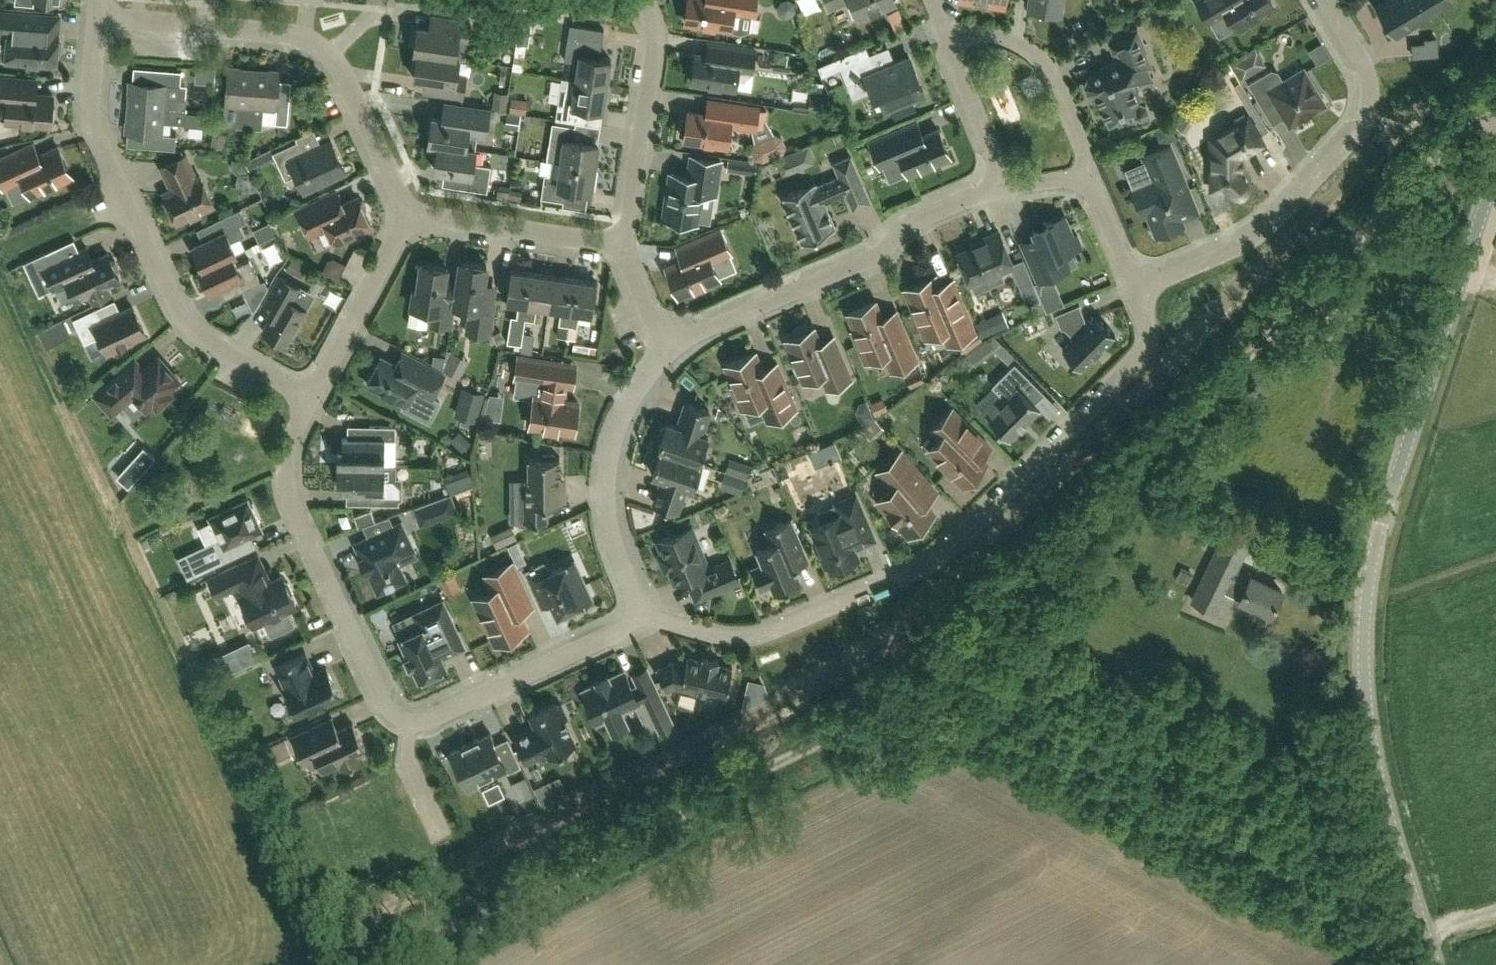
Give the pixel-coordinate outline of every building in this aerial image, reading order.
[(505,0),(504,0),(499,33),(516,35),(521,2),(505,0)] [(685,22),(731,28),(734,31),(738,33),(742,33),(746,32),(749,30),(751,15),(753,15),(756,0),(688,0),(685,22)] [(893,1),(892,0),(849,0),(856,16),(893,1)] [(1060,0),(1028,0),(1027,7),(1059,12),(1060,0)] [(1206,18),(1223,7),(1235,27),(1248,19),(1250,22),(1260,15),(1259,13),(1273,4),(1270,0),(1196,0),(1206,18)] [(1388,27),(1395,39),(1396,38),(1395,37),(1395,36),(1416,23),(1415,23),(1436,11),(1444,6),(1441,0),(1385,0),(1376,5),(1376,4),(1375,2),(1374,3),(1381,15),(1388,27)] [(57,34),(58,16),(0,11),(0,31),(7,31),(6,42),(11,42),(10,60),(55,64),(56,54),(59,51),(60,40),(57,37),(57,34)] [(533,19),(520,17),(516,44),(528,46),(533,19)] [(413,51),(459,58),(459,57),(455,57),(457,42),(466,43),(470,21),(449,18),(448,30),(417,25),(413,51)] [(575,79),(606,84),(610,59),(599,57),(603,30),(570,24),(564,60),(578,62),(575,79)] [(1153,66),(1147,51),(1137,28),(1108,40),(1114,54),(1117,52),(1120,60),(1100,68),(1101,71),(1086,77),(1084,84),(1087,91),(1093,94),(1096,93),(1108,124),(1133,113),(1134,115),(1140,117),(1146,115),(1148,109),(1146,103),(1140,101),(1139,102),(1133,88),(1152,80),(1147,68),(1153,66)] [(1412,44),(1413,56),(1437,54),(1436,38),(1424,39),(1425,43),(1412,44)] [(1320,61),(1334,54),(1327,41),(1313,48),(1320,61)] [(748,89),(751,72),(754,50),(711,44),(709,55),(696,54),(692,81),(748,89)] [(879,61),(896,55),(892,45),(875,52),(879,61)] [(457,74),(459,58),(413,51),(413,52),(417,52),(413,77),(425,79),(423,91),(462,97),(466,75),(457,74)] [(1264,64),(1256,51),(1234,64),(1242,78),(1264,64)] [(841,67),(847,83),(865,75),(874,96),(881,93),(887,107),(889,107),(894,120),(917,111),(911,98),(916,96),(910,81),(917,78),(909,56),(876,70),(870,55),(846,64),(847,67),(843,69),(842,66),(841,67)] [(836,69),(833,59),(818,65),(822,75),(836,69)] [(127,106),(184,111),(186,86),(180,85),(181,70),(151,68),(150,82),(130,81),(127,106)] [(248,127),(253,70),(228,68),(225,104),(237,105),(235,126),(248,127)] [(1248,83),(1262,106),(1274,99),(1289,124),(1316,108),(1320,109),(1325,106),(1325,102),(1322,97),(1319,96),(1303,69),(1269,90),(1261,76),(1248,83)] [(253,70),(248,127),(261,129),(263,107),(275,108),(274,123),(287,124),(289,103),(276,102),(279,72),(253,70)] [(6,101),(5,120),(49,124),(50,121),(53,119),(54,107),(51,104),(52,94),(34,93),(36,78),(0,75),(0,100),(6,101)] [(606,84),(575,79),(562,77),(555,119),(585,124),(587,108),(602,110),(606,84)] [(506,92),(495,90),(492,106),(504,108),(506,92)] [(513,111),(529,113),(530,100),(514,98),(513,111)] [(707,99),(705,113),(687,111),(686,119),(682,119),(680,135),(684,135),(683,138),(727,145),(729,125),(755,129),(758,106),(707,99)] [(428,142),(475,149),(465,147),(467,134),(485,137),(489,109),(440,102),(438,117),(432,116),(428,142)] [(176,135),(161,134),(162,122),(183,124),(184,111),(127,106),(125,132),(146,133),(145,147),(175,149),(176,135)] [(519,113),(506,112),(504,126),(518,127),(519,113)] [(1247,117),(1211,138),(1212,188),(1229,188),(1231,191),(1234,193),(1236,194),(1239,193),(1242,193),(1244,191),(1246,189),(1247,186),(1247,183),(1246,180),(1244,178),(1241,175),(1241,168),(1243,168),(1242,158),(1241,158),(1241,155),(1262,143),(1247,117)] [(561,162),(594,168),(598,143),(573,139),(575,126),(552,122),(546,161),(561,163),(561,162)] [(937,128),(922,135),(916,122),(869,142),(880,167),(901,158),(908,174),(949,156),(937,128)] [(1177,138),(1171,122),(1155,129),(1162,144),(1177,138)] [(228,133),(214,131),(212,147),(225,149),(228,133)] [(330,140),(320,145),(304,152),(298,140),(272,152),(285,179),(295,174),(303,190),(345,171),(330,140)] [(782,140),(753,153),(755,158),(763,161),(781,153),(784,146),(782,140)] [(6,186),(22,178),(29,194),(70,175),(57,147),(37,156),(31,142),(0,157),(0,181),(3,187),(6,186)] [(487,192),(491,166),(473,163),(475,149),(428,142),(428,143),(438,144),(434,169),(463,174),(461,188),(487,192)] [(794,151),(799,162),(809,158),(804,146),(794,151)] [(1197,211),(1187,189),(1170,146),(1143,158),(1152,180),(1131,189),(1140,209),(1144,207),(1156,236),(1183,225),(1180,218),(1197,211)] [(163,192),(176,221),(212,204),(198,175),(194,178),(183,155),(161,166),(171,188),(163,192)] [(715,195),(720,161),(691,156),(687,176),(670,173),(663,219),(696,224),(701,193),(715,195)] [(870,201),(861,181),(850,156),(833,163),(839,176),(816,185),(815,182),(782,196),(802,243),(835,228),(824,202),(846,193),(853,209),(870,201)] [(590,192),(594,168),(561,162),(561,163),(559,176),(544,174),(541,198),(563,201),(565,188),(590,192)] [(734,187),(750,187),(751,174),(735,173),(734,187)] [(326,228),(333,242),(370,225),(364,212),(367,209),(363,200),(358,200),(357,197),(341,205),(335,192),(317,201),(296,210),(308,236),(326,228)] [(199,269),(235,252),(230,242),(244,235),(239,224),(246,221),(240,208),(212,221),(218,234),(192,246),(194,250),(192,253),(195,261),(199,261),(202,267),(198,269),(199,269)] [(1032,230),(1035,236),(1021,241),(1037,281),(1034,282),(1046,311),(1064,303),(1052,275),(1073,267),(1066,251),(1081,245),(1077,234),(1073,235),(1064,216),(1032,230)] [(676,248),(682,261),(666,268),(678,295),(718,278),(712,262),(730,254),(720,229),(676,248)] [(1012,264),(1012,263),(998,231),(971,243),(973,246),(958,253),(970,282),(985,276),(989,285),(1002,280),(998,271),(1012,264)] [(25,261),(30,273),(37,287),(44,289),(51,286),(53,288),(67,281),(75,299),(89,292),(93,300),(108,292),(105,285),(119,279),(115,272),(118,269),(114,260),(110,259),(107,253),(92,259),(86,247),(50,263),(45,252),(25,261)] [(199,269),(202,276),(200,279),(203,287),(207,287),(209,291),(235,279),(241,291),(259,282),(249,259),(236,265),(231,255),(235,253),(235,252),(199,269)] [(325,272),(339,280),(349,264),(335,256),(325,272)] [(285,269),(298,275),(304,264),(292,257),(285,269)] [(460,262),(456,283),(454,302),(452,309),(468,312),(465,332),(488,336),(495,285),(483,283),(486,266),(460,262)] [(452,309),(454,302),(456,283),(444,281),(446,268),(420,264),(416,290),(413,290),(410,307),(429,310),(427,322),(450,326),(452,309)] [(525,320),(532,273),(510,270),(505,301),(518,303),(516,318),(511,318),(507,342),(521,344),(525,320)] [(532,273),(525,320),(534,321),(536,306),(548,308),(553,276),(532,273)] [(285,344),(309,300),(296,293),(299,287),(278,275),(259,309),(270,315),(261,330),(285,344)] [(558,325),(567,326),(574,279),(553,276),(548,308),(560,310),(558,325)] [(952,280),(939,285),(935,276),(904,289),(925,338),(942,330),(948,344),(974,332),(952,280)] [(567,326),(576,327),(579,312),(591,314),(596,282),(574,279),(567,326)] [(1040,298),(1032,280),(1020,285),(1028,304),(1040,298)] [(896,311),(882,317),(875,301),(848,313),(855,330),(852,331),(865,361),(884,353),(891,370),(916,359),(896,311)] [(1115,334),(1096,315),(1087,325),(1082,320),(1085,319),(1078,304),(1055,314),(1061,329),(1071,325),(1079,332),(1062,349),(1081,368),(1115,334)] [(132,306),(120,312),(100,321),(94,308),(72,318),(91,360),(130,342),(129,339),(144,332),(132,306)] [(565,338),(567,326),(558,325),(556,337),(565,338)] [(576,327),(567,326),(565,338),(574,340),(576,327)] [(850,378),(841,356),(833,337),(820,343),(813,328),(810,329),(806,327),(798,331),(796,335),(786,339),(796,364),(794,368),(798,376),(802,377),(803,380),(820,373),(827,388),(850,378)] [(969,351),(976,361),(998,345),(1010,361),(1015,357),(996,331),(969,351)] [(571,342),(570,350),(595,354),(596,345),(571,342)] [(418,416),(427,397),(430,399),(443,374),(401,353),(395,365),(380,357),(365,383),(403,403),(401,407),(418,416)] [(767,420),(795,408),(777,364),(762,370),(755,353),(726,365),(734,386),(732,387),(741,408),(762,399),(766,407),(762,408),(767,420)] [(563,400),(565,385),(573,386),(576,365),(518,356),(515,377),(544,382),(541,397),(534,396),(530,426),(543,428),(543,431),(557,434),(558,430),(573,433),(578,402),(563,400)] [(178,380),(161,361),(157,357),(144,368),(135,357),(93,394),(110,414),(132,395),(136,399),(142,394),(155,409),(172,395),(167,390),(178,380)] [(982,409),(988,416),(987,418),(1009,440),(1040,409),(1034,403),(1044,393),(1014,363),(992,386),(998,393),(982,409)] [(919,370),(907,376),(911,385),(923,380),(919,370)] [(484,394),(464,388),(456,415),(476,421),(484,394)] [(658,449),(660,450),(660,449),(699,462),(700,462),(708,438),(700,435),(709,411),(686,403),(677,427),(666,423),(665,426),(661,428),(658,436),(660,440),(658,449)] [(991,446),(976,432),(952,408),(932,429),(940,437),(927,450),(963,486),(986,462),(981,456),(991,446)] [(186,420),(179,413),(171,420),(179,427),(186,420)] [(336,465),(394,466),(395,427),(368,426),(368,439),(341,438),(341,452),(336,452),(336,465)] [(809,451),(817,467),(829,461),(833,460),(833,459),(840,456),(833,440),(809,451)] [(128,487),(155,457),(143,446),(116,476),(128,487)] [(660,449),(660,450),(657,457),(653,459),(650,467),(652,471),(652,473),(663,477),(654,504),(676,512),(686,485),(693,488),(702,463),(700,462),(699,462),(660,449)] [(936,492),(920,473),(901,452),(878,472),(892,488),(876,502),(900,529),(902,527),(908,535),(933,513),(924,502),(936,492)] [(565,503),(565,485),(565,478),(560,478),(559,458),(555,458),(555,454),(542,454),(542,458),(528,458),(528,479),(524,479),(524,501),(518,501),(519,522),(524,522),(547,522),(547,503),(565,503)] [(724,471),(745,478),(750,465),(729,458),(724,471)] [(398,505),(398,487),(392,480),(383,480),(383,466),(394,466),(336,465),(336,478),(340,478),(340,491),(366,492),(367,504),(398,505)] [(444,477),(445,481),(450,493),(473,484),(467,469),(444,477)] [(745,478),(724,471),(720,484),(741,491),(745,478)] [(414,508),(421,524),(454,511),(447,494),(414,508)] [(858,557),(854,548),(874,540),(855,494),(835,503),(840,513),(811,526),(822,553),(820,554),(825,566),(828,565),(829,569),(858,557)] [(260,530),(257,525),(258,521),(252,508),(249,507),(246,501),(210,519),(219,538),(201,547),(211,567),(237,554),(232,544),(260,530)] [(370,510),(353,516),(357,527),(374,521),(370,510)] [(765,529),(771,544),(756,550),(762,564),(751,568),(760,590),(771,585),(774,593),(801,581),(795,566),(808,561),(790,518),(765,529)] [(367,570),(378,593),(405,580),(398,565),(405,562),(402,555),(413,550),(400,523),(355,544),(361,558),(359,559),(365,572),(367,570)] [(502,546),(520,537),(514,526),(496,535),(502,546)] [(698,598),(716,591),(739,581),(730,560),(708,569),(691,527),(657,541),(675,583),(689,577),(698,598)] [(1214,611),(1224,592),(1270,615),(1281,591),(1250,576),(1248,579),(1234,572),(1248,542),(1224,531),(1191,600),(1214,611)] [(292,625),(286,610),(295,606),(291,596),(292,592),(287,582),(283,581),(281,577),(268,583),(264,577),(266,576),(256,556),(208,579),(216,596),(239,586),(243,595),(239,597),(253,626),(268,619),(275,633),(292,625)] [(540,606),(551,601),(557,614),(592,598),(574,561),(549,572),(544,561),(523,571),(540,606)] [(531,606),(524,591),(511,563),(486,575),(493,590),(474,598),(495,643),(526,629),(518,612),(531,606)] [(457,573),(444,579),(451,594),(464,588),(457,573)] [(464,647),(457,632),(443,600),(413,614),(420,629),(399,638),(407,654),(403,656),(410,670),(413,668),(419,680),(446,667),(442,658),(464,647)] [(296,716),(340,696),(326,668),(312,675),(302,654),(304,653),(304,652),(276,665),(286,687),(283,688),(296,716)] [(656,668),(666,690),(674,686),(725,699),(732,667),(717,664),(718,660),(703,656),(702,660),(687,657),(685,664),(672,661),(656,668)] [(639,689),(634,691),(624,670),(609,677),(608,674),(595,680),(596,683),(582,689),(590,707),(587,708),(593,720),(596,719),(597,722),(606,718),(612,731),(628,723),(622,710),(635,704),(646,728),(656,724),(659,731),(673,724),(647,668),(632,675),(639,689)] [(555,703),(530,715),(536,727),(529,730),(528,728),(513,736),(525,762),(547,752),(549,755),(574,744),(564,720),(567,719),(560,705),(557,706),(555,703)] [(338,731),(333,720),(332,718),(291,737),(304,764),(316,758),(322,771),(339,763),(342,769),(362,760),(359,753),(365,750),(353,724),(338,731)] [(470,743),(486,777),(505,768),(508,773),(521,766),(508,738),(506,739),(507,741),(496,746),(490,733),(470,743)] [(486,777),(470,743),(450,753),(466,786),(486,777)] [(559,777),(535,787),(542,804),(566,794),(559,777)] [(498,782),(490,786),(497,800),(505,796),(498,782)] [(497,800),(490,786),(482,790),(489,803),(497,800)]
